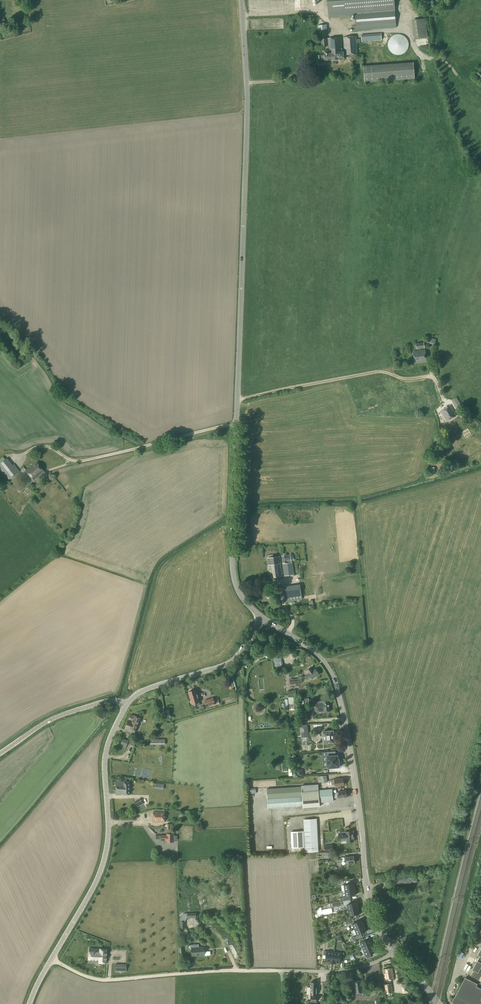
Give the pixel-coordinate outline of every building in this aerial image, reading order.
[(329,17),(355,16),(355,15),(355,10),(395,7),(394,0),(328,0),(329,17)] [(356,26),(353,26),(353,30),(356,30),(396,27),(395,7),(355,10),(355,15),(355,16),(356,26)] [(325,37),(325,30),(326,30),(326,25),(318,25),(318,30),(319,30),(320,38),(325,37)] [(408,45),(409,43),(408,41),(408,39),(407,37),(406,35),(404,34),(402,33),(400,33),(398,33),(396,33),(394,33),(392,34),(391,36),(390,37),(389,39),(388,41),(388,43),(389,45),(389,47),(390,49),(392,50),(394,52),(395,52),(397,53),(399,53),(401,53),(403,52),(405,51),(406,50),(407,48),(408,46),(408,45)] [(361,35),(362,42),(382,40),(382,34),(361,35)] [(344,37),(345,55),(358,54),(357,43),(361,43),(361,39),(357,39),(357,36),(344,37)] [(321,55),(321,60),(325,60),(344,59),(344,52),(343,52),(343,51),(342,51),(341,37),(328,38),(329,51),(325,51),(325,55),(321,55)] [(363,67),(365,83),(415,79),(414,64),(363,67)] [(413,352),(415,363),(426,361),(425,350),(413,352)] [(451,400),(456,408),(461,405),(456,397),(451,400)] [(441,411),(443,415),(441,416),(444,421),(446,420),(447,421),(456,416),(450,406),(441,411)] [(5,476),(6,476),(9,480),(19,472),(13,464),(12,465),(7,458),(0,463),(0,470),(5,476)] [(35,462),(25,471),(34,481),(39,476),(42,479),(43,477),(46,475),(35,462)] [(281,556),(282,563),(291,562),(291,555),(281,556)] [(279,556),(268,558),(269,565),(271,578),(282,576),(279,556)] [(283,564),(284,576),(294,575),(292,563),(283,564)] [(283,587),(285,602),(302,600),(300,584),(283,587)] [(305,676),(308,679),(311,677),(313,679),(319,674),(315,669),(313,671),(311,668),(307,670),(309,673),(305,676)] [(189,692),(193,705),(199,703),(198,698),(199,698),(197,694),(195,690),(192,691),(191,690),(190,691),(189,692)] [(215,704),(213,699),(213,698),(204,701),(206,707),(215,704)] [(330,712),(328,700),(323,700),(323,701),(315,702),(316,713),(324,712),(330,712)] [(125,729),(134,733),(140,718),(135,716),(134,716),(130,715),(125,729)] [(307,727),(301,727),(298,728),(300,744),(302,743),(310,742),(308,727),(307,727)] [(334,735),(333,731),(323,731),(323,736),(323,739),(324,743),(334,743),(334,738),(334,735)] [(120,747),(126,749),(129,741),(123,738),(120,747)] [(338,755),(335,755),(335,751),(326,752),(327,756),(327,768),(339,767),(339,766),(341,766),(340,760),(339,760),(339,759),(338,759),(338,755)] [(318,783),(321,782),(321,783),(328,782),(327,775),(320,776),(317,777),(318,783)] [(124,795),(125,782),(116,782),(116,794),(120,794),(120,795),(124,795)] [(266,790),(268,809),(303,806),(303,808),(320,807),(320,803),(333,802),(332,789),(318,790),(318,784),(301,786),(301,787),(266,790)] [(346,790),(338,792),(337,792),(337,793),(334,794),(335,799),(347,797),(346,790)] [(153,822),(165,822),(165,812),(153,812),(153,822)] [(291,832),(292,848),(305,847),(305,852),(318,851),(317,819),(304,820),(304,831),(291,832)] [(339,833),(340,841),(345,841),(345,840),(347,840),(347,842),(354,841),(353,831),(346,832),(346,833),(339,833)] [(363,926),(361,920),(360,921),(359,921),(358,922),(352,924),(355,929),(363,926)] [(366,931),(363,926),(355,929),(357,935),(362,933),(363,933),(364,932),(366,931)] [(363,949),(373,945),(372,942),(371,943),(369,939),(364,941),(363,938),(359,940),(360,943),(363,949)] [(191,945),(191,948),(192,948),(192,956),(198,955),(198,956),(205,956),(204,947),(198,947),(197,947),(197,944),(191,945)] [(375,952),(373,948),(374,948),(373,945),(363,949),(366,956),(367,959),(371,957),(370,955),(375,952)] [(88,962),(106,963),(106,949),(99,948),(88,948),(88,962)] [(332,963),(334,952),(326,951),(323,951),(323,955),(326,956),(325,961),(330,962),(330,963),(332,963)] [(344,958),(344,953),(341,953),(334,952),(332,963),(335,963),(336,963),(340,963),(341,957),(344,958)] [(480,956),(473,970),(475,971),(470,980),(466,977),(453,1002),(457,1003),(480,1003),(480,957),(480,956)] [(394,979),(392,968),(383,970),(383,974),(384,974),(385,981),(388,980),(388,984),(384,985),(385,994),(392,993),(391,984),(390,980),(394,979)] [(352,982),(352,984),(354,984),(354,985),(356,985),(357,987),(359,987),(360,990),(364,989),(363,980),(352,982)] [(354,984),(352,984),(354,994),(364,993),(364,989),(360,990),(359,987),(357,987),(356,985),(354,985),(354,984)] [(367,996),(367,1000),(377,999),(377,998),(380,997),(383,997),(383,994),(379,994),(379,992),(371,993),(371,995),(367,996)]
